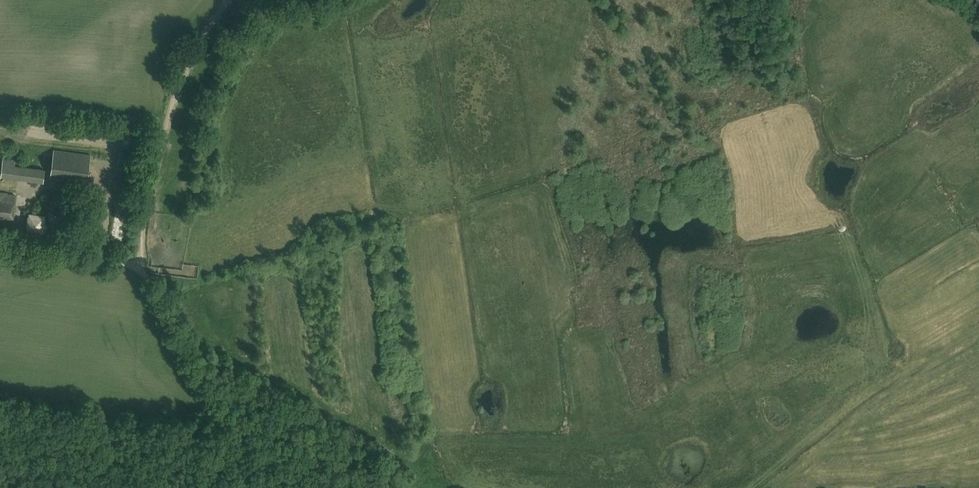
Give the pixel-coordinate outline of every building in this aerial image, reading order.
[(54,149),(50,178),(87,183),(91,154),(54,149)] [(2,158),(0,177),(44,184),(46,170),(16,166),(16,160),(2,158)] [(114,189),(118,185),(109,175),(104,179),(114,189)] [(12,224),(16,197),(0,195),(0,222),(12,224)] [(42,234),(45,215),(37,214),(38,212),(31,211),(30,213),(27,213),(25,231),(42,234)]
